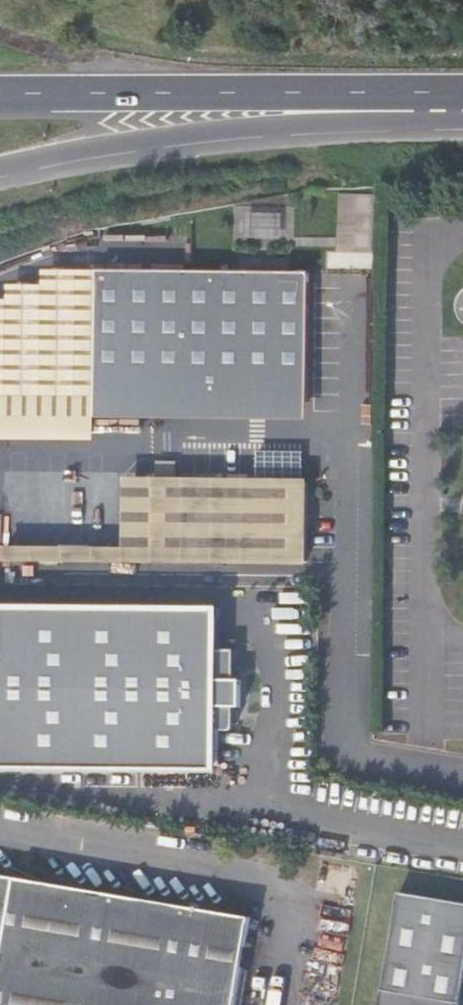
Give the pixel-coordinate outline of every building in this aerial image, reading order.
[(279,216),(301,215),(300,196),(278,198),(279,216)] [(252,200),(253,217),(273,216),(272,199),(252,200)] [(342,252),(341,265),(362,267),(363,254),(342,252)] [(98,269),(97,392),(187,393),(187,399),(267,401),(267,393),(309,394),(310,271),(98,269)] [(187,393),(97,392),(97,409),(187,409),(267,410),(267,401),(187,399),(187,393)] [(141,479),(141,552),(0,550),(0,557),(299,562),(300,482),(141,479)] [(0,607),(0,765),(227,768),(227,736),(245,736),(246,711),(252,711),(252,683),(243,683),(243,654),(230,654),(230,610),(0,607)] [(255,911),(0,866),(0,1004),(239,1004),(255,911)] [(460,1003),(462,987),(462,904),(399,893),(383,989),(380,1004),(460,1004),(460,1003)]
